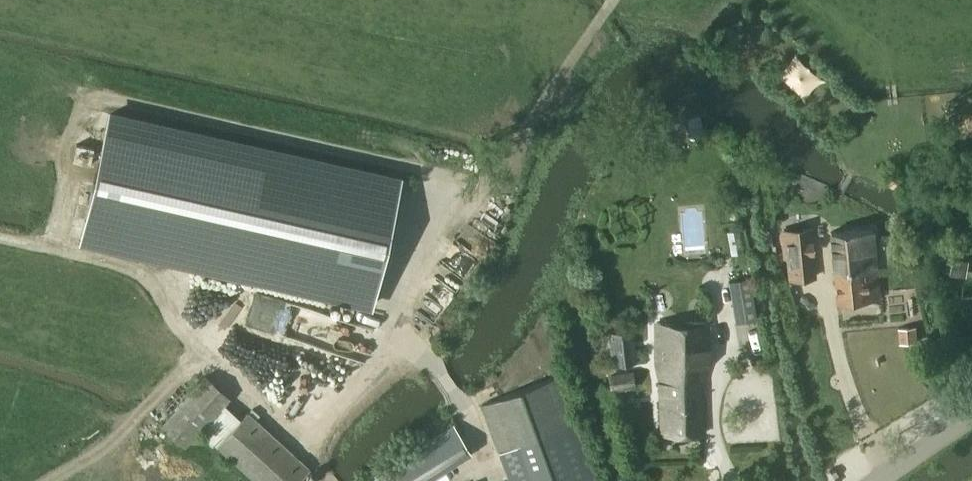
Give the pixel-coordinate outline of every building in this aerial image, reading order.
[(399,176),(382,172),(108,109),(78,242),(369,309),(382,251),(399,176)] [(817,278),(812,227),(781,230),(786,281),(817,278)] [(871,230),(830,231),(837,304),(879,299),(873,249),(871,230)] [(951,272),(950,274),(967,277),(969,261),(953,258),(953,259),(951,272)] [(749,277),(736,279),(742,321),(756,318),(749,277)] [(655,362),(656,369),(656,372),(658,382),(661,412),(662,434),(702,433),(701,382),(706,369),(708,364),(709,346),(708,341),(707,323),(655,323),(655,362)] [(637,363),(633,330),(609,333),(613,366),(637,363)] [(633,370),(608,373),(610,391),(635,389),(633,370)] [(201,432),(225,405),(231,398),(206,374),(183,399),(173,389),(150,412),(161,423),(159,425),(187,447),(201,432)] [(574,421),(557,376),(480,404),(508,480),(596,480),(574,421)] [(240,419),(225,405),(201,432),(215,447),(240,419)] [(215,447),(253,480),(300,480),(311,470),(247,411),(240,419),(215,447)] [(472,452),(454,424),(385,467),(361,480),(426,480),(472,452)] [(739,453),(739,461),(751,461),(750,452),(739,453)]
